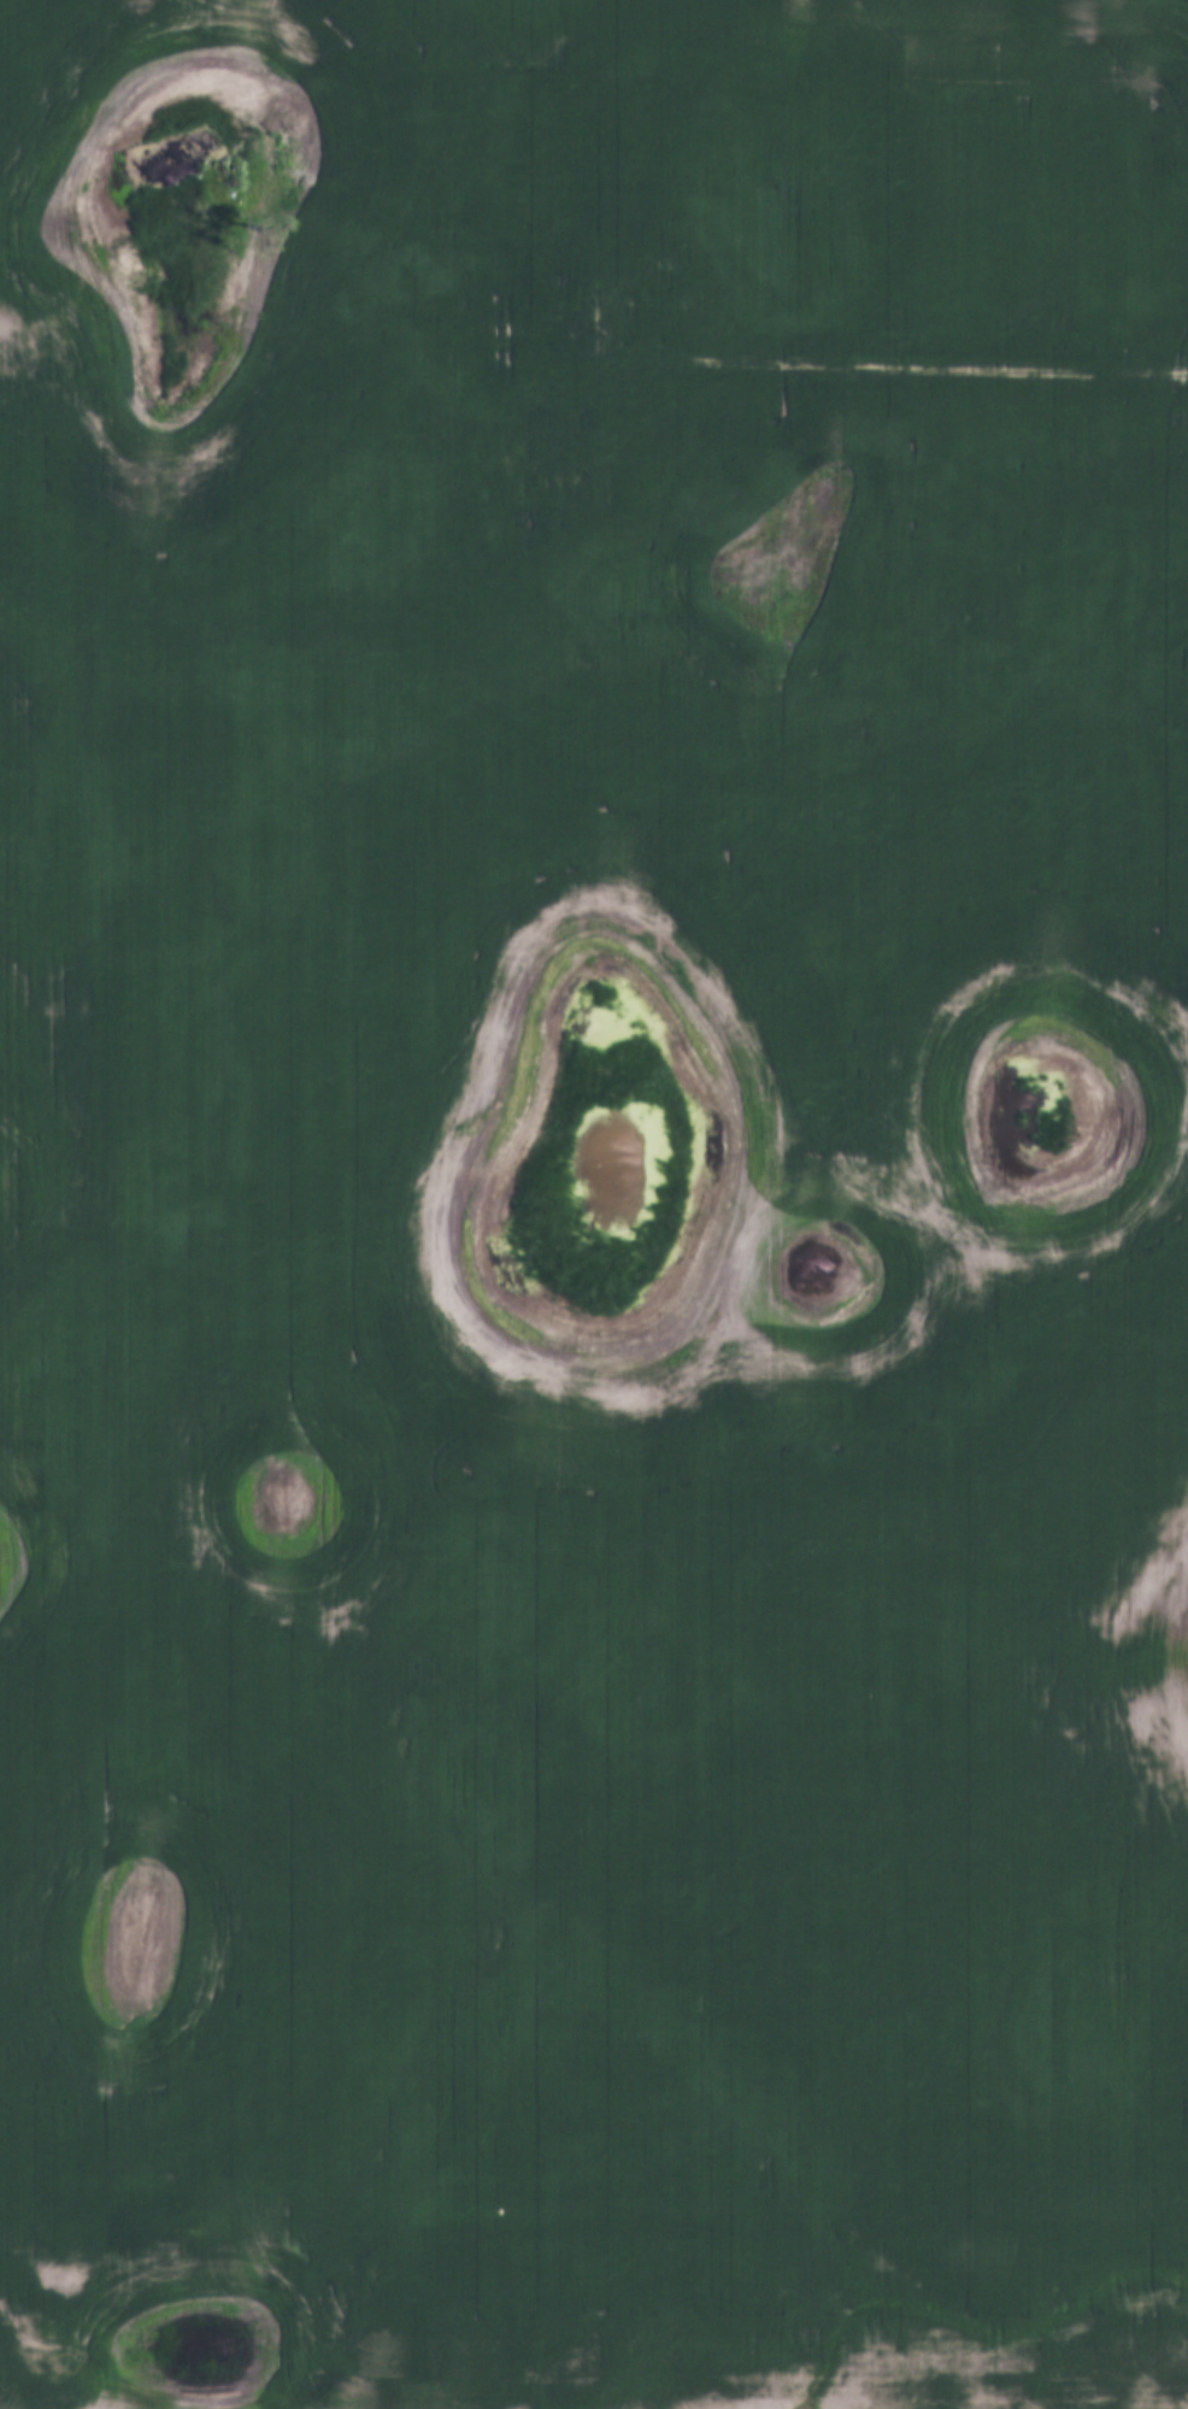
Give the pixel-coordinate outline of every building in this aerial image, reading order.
[(671,316),(671,292),(659,292),(659,316),(671,316)]
